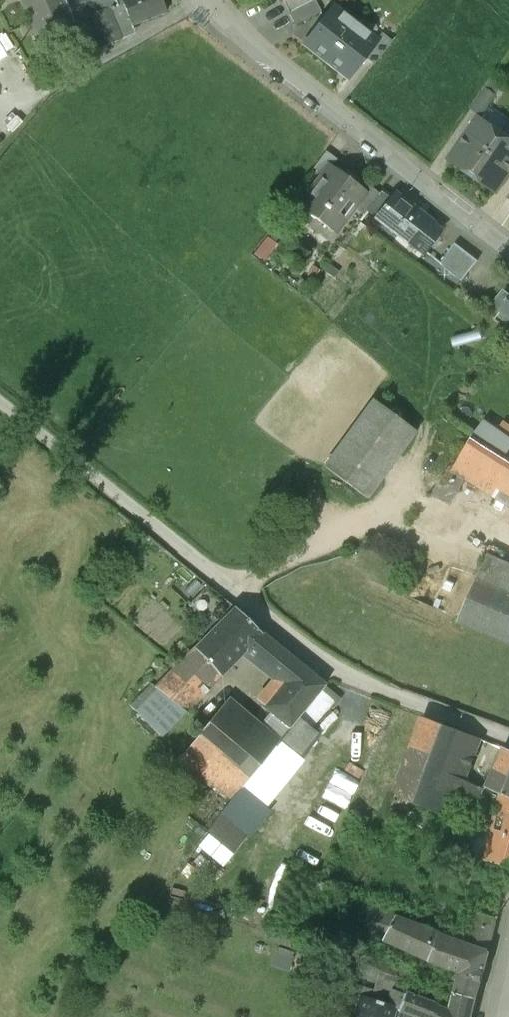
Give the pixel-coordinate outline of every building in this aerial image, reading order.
[(38,41),(76,26),(74,21),(113,6),(116,5),(116,6),(123,4),(122,0),(22,0),(38,41)] [(123,4),(131,25),(167,11),(162,0),(122,0),(123,4)] [(282,3),(287,14),(310,2),(309,0),(288,0),(282,3)] [(310,2),(287,14),(294,27),(319,14),(312,1),(310,2)] [(113,6),(74,21),(76,26),(86,52),(126,37),(122,28),(131,25),(123,4),(116,6),(113,8),(113,6)] [(331,9),(303,44),(325,61),(352,26),(331,9)] [(352,26),(325,61),(347,78),(364,58),(375,43),(374,43),(352,26)] [(381,34),(374,43),(375,43),(364,58),(373,65),(390,42),(381,34)] [(485,87),(470,108),(481,116),(496,95),(485,87)] [(477,121),(452,156),(454,158),(455,162),(459,165),(464,164),(475,172),(499,136),(477,121)] [(475,172),(486,180),(486,184),(491,187),(495,186),(497,188),(508,170),(508,143),(499,136),(475,172)] [(325,151),(312,169),(322,177),(330,166),(331,167),(336,159),(325,151)] [(322,177),(299,208),(326,228),(346,201),(353,205),(363,191),(331,167),(330,166),(322,177)] [(353,205),(352,207),(363,215),(378,194),(367,186),(363,191),(353,205)] [(441,231),(395,195),(377,219),(398,235),(399,234),(423,253),(441,231)] [(477,261),(455,244),(439,264),(461,281),(477,261)] [(508,302),(508,294),(503,289),(486,311),(496,319),(504,309),(508,302)] [(381,398),(327,472),(361,497),(415,423),(381,398)] [(470,439),(452,469),(448,467),(429,498),(450,504),(466,478),(494,496),(508,473),(508,462),(470,439)] [(494,496),(508,505),(508,473),(494,496)] [(490,558),(479,580),(461,571),(442,612),(508,641),(508,567),(490,558)] [(213,590),(193,610),(203,620),(215,607),(223,598),(213,590)] [(235,608),(223,598),(215,607),(225,617),(235,608)] [(225,617),(194,648),(219,674),(244,650),(261,633),(235,608),(225,617)] [(261,633),(244,650),(257,661),(272,642),(261,633)] [(324,685),(272,642),(257,661),(283,682),(264,706),(290,727),(324,685)] [(194,648),(136,711),(159,735),(219,674),(194,648)] [(388,739),(405,744),(407,736),(414,738),(421,714),(398,707),(388,739)] [(249,736),(219,710),(198,735),(249,778),(278,742),(279,741),(259,725),(249,736)] [(481,738),(424,717),(405,769),(444,785),(445,782),(459,788),(461,781),(467,778),(481,738)] [(278,742),(249,778),(267,793),(294,757),(278,742)] [(504,747),(487,787),(508,796),(508,749),(504,747)] [(455,791),(405,771),(396,793),(443,816),(455,791)] [(483,790),(473,785),(466,799),(476,804),(483,790)] [(496,812),(491,826),(488,845),(497,847),(493,861),(508,865),(508,816),(496,812)] [(476,904),(466,943),(488,951),(497,917),(485,914),(487,907),(476,904)] [(384,912),(367,906),(360,920),(378,926),(384,912)] [(419,925),(393,916),(380,939),(412,951),(433,963),(447,968),(447,973),(453,975),(456,979),(457,980),(456,991),(476,998),(488,951),(466,943),(430,929),(419,925)] [(432,924),(421,920),(419,925),(430,929),(432,924)] [(398,967),(372,955),(367,965),(393,977),(398,967)] [(393,977),(367,965),(362,977),(390,990),(397,978),(393,977)] [(405,992),(405,993),(393,989),(391,995),(401,999),(397,1010),(416,1016),(471,1016),(476,998),(456,991),(451,1009),(405,992)] [(352,1016),(393,1016),(396,1009),(358,997),(352,1016)]
